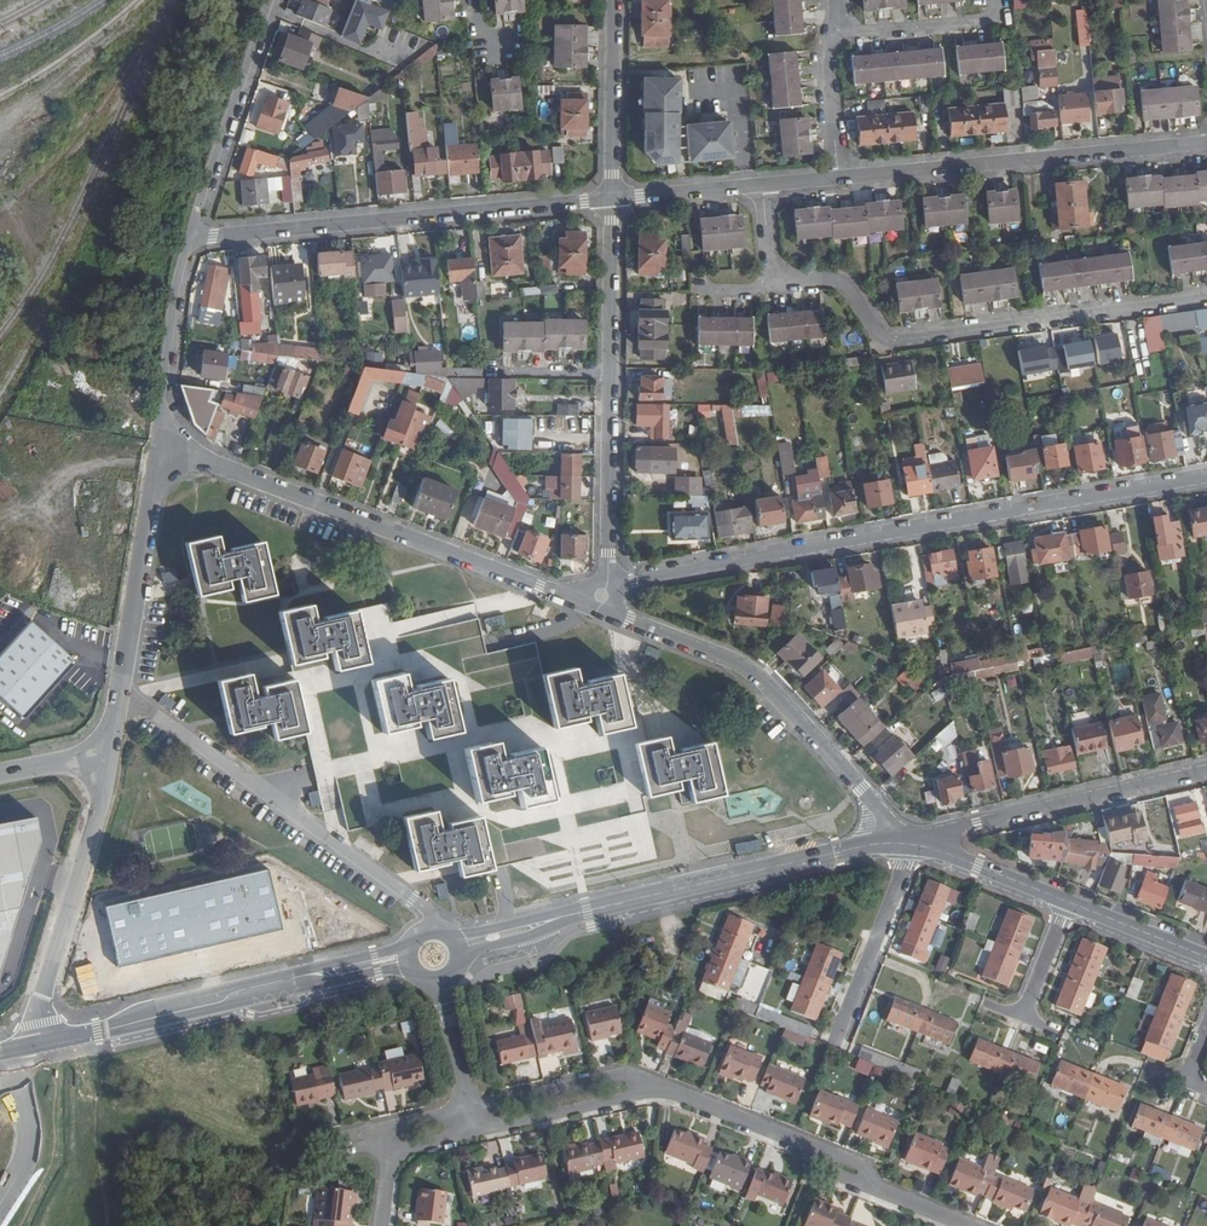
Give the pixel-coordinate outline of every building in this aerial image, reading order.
[(295,17),(325,29),(333,11),(326,8),(327,5),(329,0),(302,0),(295,17)] [(340,37),(357,44),(362,33),(365,25),(379,31),(386,15),(368,7),(371,0),(356,0),(340,37)] [(379,3),(390,8),(397,10),(397,6),(397,0),(380,0),(379,3)] [(508,12),(507,0),(493,0),(494,12),(508,12)] [(508,12),(521,11),(520,0),(507,0),(508,12)] [(667,47),(667,36),(669,35),(669,0),(642,0),(642,35),(645,36),(645,46),(667,47)] [(884,10),(883,0),(863,0),(864,12),(884,10)] [(884,10),(904,8),(903,0),(883,0),(884,10)] [(1122,9),(1121,3),(1121,0),(1112,0),(1113,9),(1122,9)] [(1160,17),(1189,14),(1188,8),(1185,8),(1185,0),(1163,0),(1158,0),(1160,17)] [(772,6),(773,21),(801,19),(799,2),(772,5),(772,6)] [(456,8),(455,3),(426,4),(427,21),(453,19),(453,9),(456,8)] [(390,26),(398,29),(397,10),(390,8),(390,26)] [(1160,17),(1162,35),(1188,33),(1187,22),(1189,21),(1189,14),(1160,17)] [(801,19),(773,21),(775,36),(802,33),(801,19)] [(556,39),(584,39),(583,26),(556,26),(556,39)] [(1079,46),(1089,46),(1088,34),(1088,29),(1077,29),(1079,46)] [(317,46),(321,38),(302,30),(298,39),(317,46)] [(362,33),(357,44),(360,46),(365,34),(362,33)] [(1188,33),(1162,35),(1163,53),(1189,50),(1188,33)] [(280,61),(301,69),(309,48),(312,48),(313,45),(298,39),(289,36),(280,61)] [(584,47),(584,39),(556,39),(556,53),(587,53),(587,47),(584,47)] [(1047,87),(1056,86),(1053,50),(1048,51),(1047,41),(1030,43),(1031,60),(1036,60),(1039,87),(1047,87)] [(471,43),(460,43),(461,51),(472,51),(471,43)] [(985,44),(988,72),(1003,70),(999,43),(985,44)] [(436,44),(411,63),(416,70),(437,54),(436,44)] [(975,73),(988,72),(985,44),(971,46),(973,73),(975,73)] [(958,75),(973,73),(971,46),(957,47),(958,75)] [(940,49),(925,50),(927,78),(943,76),(940,49)] [(925,50),(910,52),(913,79),(927,78),(925,50)] [(910,52),(895,53),(898,81),(913,79),(910,52)] [(587,59),(587,53),(556,53),(556,66),(583,66),(584,59),(587,59)] [(770,75),(797,73),(795,53),(768,55),(770,75)] [(895,53),(881,55),(883,82),(898,81),(895,53)] [(881,55),(865,57),(868,83),(882,82),(883,82),(881,55)] [(868,83),(865,57),(851,58),(854,84),(868,83)] [(411,63),(401,72),(402,81),(416,70),(411,63)] [(395,69),(361,96),(367,98),(386,84),(401,72),(395,69)] [(771,91),(798,89),(797,73),(770,75),(771,91)] [(645,113),(645,150),(652,150),(658,156),(658,164),(673,163),(673,148),(677,148),(677,135),(675,135),(675,124),(677,124),(678,114),(679,114),(679,96),(681,96),(681,88),(679,88),(679,79),(644,79),(644,113),(645,113)] [(507,109),(505,80),(491,81),(493,110),(507,109)] [(518,80),(505,80),(507,109),(520,108),(518,80)] [(1094,92),(1096,113),(1118,111),(1118,103),(1122,103),(1121,90),(1119,90),(1119,83),(1110,84),(1110,91),(1094,92)] [(1179,89),(1182,120),(1187,119),(1187,116),(1198,115),(1195,87),(1179,89)] [(361,96),(335,88),(332,98),(350,104),(353,108),(367,98),(361,96)] [(1021,89),(1022,104),(1036,102),(1035,88),(1021,89)] [(800,106),(798,89),(771,91),(772,108),(800,106)] [(1160,91),(1162,118),(1176,117),(1176,121),(1182,120),(1179,89),(1160,91)] [(1144,120),(1162,118),(1160,91),(1141,93),(1144,120)] [(563,135),(569,136),(584,136),(585,95),(568,95),(568,101),(560,101),(560,135),(563,135)] [(1058,98),(1060,123),(1072,122),(1088,120),(1086,95),(1058,98)] [(351,111),(348,113),(350,117),(357,113),(359,122),(370,121),(367,98),(353,108),(351,111)] [(277,133),(285,106),(266,99),(257,124),(267,126),(266,130),(277,133)] [(1022,104),(1024,117),(1029,117),(1030,130),(1037,129),(1037,132),(1047,131),(1047,127),(1054,127),(1053,114),(1050,111),(1041,111),(1040,102),(1036,102),(1022,104)] [(976,106),(978,133),(1006,131),(1003,104),(976,106)] [(950,136),(978,133),(976,106),(947,109),(950,136)] [(316,138),(325,131),(330,127),(348,113),(351,111),(345,110),(313,133),(316,138)] [(884,115),(886,142),(915,139),(912,112),(884,115)] [(406,121),(413,193),(420,193),(419,174),(445,173),(444,161),(439,161),(438,149),(421,150),(419,130),(422,130),(421,121),(418,121),(418,114),(405,115),(406,121)] [(859,145),(886,142),(884,115),(857,117),(859,145)] [(780,138),(806,136),(805,119),(779,121),(780,138)] [(685,126),(688,155),(698,154),(699,160),(731,157),(728,122),(685,126)] [(361,125),(333,127),(334,144),(343,144),(344,154),(354,153),(354,143),(362,142),(361,125)] [(244,130),(242,140),(251,142),(253,132),(244,130)] [(304,148),(314,138),(308,131),(297,142),(304,148)] [(563,140),(563,164),(571,164),(569,136),(563,135),(563,140)] [(807,154),(806,136),(780,138),(781,156),(807,154)] [(373,150),(374,170),(380,169),(383,169),(381,155),(379,155),(379,149),(397,148),(396,138),(375,140),(376,149),(373,150)] [(290,176),(292,200),(301,199),(299,170),(305,169),(305,164),(327,160),(326,150),(323,151),(321,143),(312,145),(312,148),(306,149),(306,155),(292,157),(289,159),(290,176)] [(277,157),(248,148),(240,173),(252,177),(255,168),(259,169),(262,164),(273,167),(277,157)] [(474,148),(446,150),(448,175),(476,173),(474,148)] [(652,150),(645,150),(658,164),(658,156),(652,150)] [(502,183),(541,179),(541,175),(551,174),(549,153),(539,154),(538,152),(500,156),(500,158),(489,158),(491,180),(502,179),(502,183)] [(374,170),(377,194),(388,193),(396,193),(405,192),(404,170),(380,172),(380,169),(374,170)] [(1195,178),(1198,200),(1206,200),(1206,170),(1206,173),(1195,174),(1195,178)] [(282,200),(292,200),(290,176),(280,177),(282,200)] [(1146,206),(1143,176),(1136,177),(1136,181),(1125,182),(1128,207),(1146,206)] [(1149,176),(1143,176),(1146,206),(1164,204),(1161,182),(1161,178),(1149,179),(1149,176)] [(267,178),(241,180),(243,206),(269,204),(267,178)] [(1195,178),(1179,180),(1182,205),(1198,204),(1198,200),(1195,178)] [(1161,182),(1164,204),(1164,207),(1182,205),(1179,180),(1161,182)] [(1085,182),(1070,184),(1068,184),(1070,205),(1084,203),(1083,190),(1085,190),(1085,182)] [(1056,194),(1057,206),(1070,205),(1068,184),(1051,185),(1052,194),(1056,194)] [(1013,192),(1000,193),(1003,221),(1016,220),(1013,192)] [(1003,221),(1000,193),(987,195),(989,222),(1003,221)] [(962,197),(943,198),(945,224),(964,222),(962,197)] [(945,224),(943,198),(922,200),(925,226),(945,224)] [(887,201),(880,202),(883,230),(899,228),(897,203),(887,203),(887,201)] [(863,205),(863,208),(865,232),(883,230),(880,202),(874,202),(873,205),(863,205)] [(1073,228),(1074,228),(1089,226),(1088,218),(1086,218),(1084,203),(1070,205),(1073,228)] [(1070,205),(1057,206),(1058,221),(1055,222),(1056,229),(1073,228),(1070,205)] [(814,236),(811,208),(804,209),(804,212),(794,212),(796,238),(814,236)] [(816,208),(811,208),(814,236),(831,235),(829,212),(829,209),(818,210),(816,208)] [(863,208),(846,210),(849,236),(866,235),(865,232),(863,208)] [(831,235),(832,238),(849,236),(846,210),(829,212),(831,235)] [(726,216),(729,247),(742,245),(740,217),(732,218),(731,215),(726,216)] [(713,220),(716,248),(729,247),(726,216),(720,216),(720,219),(713,220)] [(702,249),(716,248),(713,220),(699,221),(702,249)] [(566,240),(560,239),(560,274),(584,274),(584,233),(567,233),(566,240)] [(664,270),(665,240),(659,239),(659,235),(641,234),(640,275),(658,275),(659,270),(664,270)] [(524,274),(521,236),(490,239),(492,276),(524,274)] [(684,255),(692,255),(690,237),(683,238),(684,255)] [(1198,243),(1202,270),(1206,269),(1206,242),(1198,243)] [(1184,245),(1188,272),(1202,270),(1198,243),(1184,245)] [(1172,274),(1188,272),(1184,245),(1169,247),(1172,274)] [(344,282),(355,282),(352,251),(317,254),(319,274),(343,273),(344,282)] [(1128,253),(1112,255),(1116,281),(1131,279),(1128,253)] [(393,281),(391,255),(363,258),(364,283),(393,281)] [(1112,255),(1098,257),(1101,283),(1116,281),(1112,255)] [(1098,257),(1084,259),(1088,285),(1101,283),(1098,257)] [(240,322),(241,335),(262,333),(256,278),(266,277),(264,258),(239,260),(246,321),(240,322)] [(475,283),(473,258),(448,261),(450,282),(463,281),(464,295),(476,293),(475,283)] [(412,265),(401,265),(404,295),(440,293),(437,259),(421,261),(421,264),(412,265)] [(1084,259),(1069,261),(1072,287),(1088,285),(1084,259)] [(239,260),(233,260),(236,283),(240,318),(240,322),(246,321),(239,260)] [(1069,261),(1054,263),(1058,289),(1072,287),(1069,261)] [(1058,289),(1054,263),(1039,265),(1043,291),(1058,289)] [(281,265),(270,266),(273,294),(303,291),(301,267),(281,268),(281,265)] [(209,266),(208,271),(206,278),(200,308),(202,309),(201,317),(218,321),(229,270),(209,266)] [(1012,270),(997,273),(1001,301),(1006,301),(1006,298),(1016,297),(1012,270)] [(979,275),(983,301),(991,300),(992,302),(1001,301),(997,273),(979,275)] [(964,304),(983,301),(979,275),(960,278),(964,304)] [(916,284),(919,308),(939,306),(936,281),(916,284)] [(475,283),(476,293),(477,299),(485,298),(485,282),(475,283)] [(240,318),(236,283),(229,284),(230,301),(236,302),(236,305),(232,305),(233,314),(234,315),(234,319),(240,318)] [(899,311),(919,308),(916,284),(896,286),(899,311)] [(540,286),(519,287),(520,295),(540,295),(540,286)] [(407,330),(405,300),(391,302),(393,331),(407,330)] [(641,358),(662,358),(663,348),(665,348),(666,311),(664,311),(664,301),(642,300),(641,311),(638,311),(637,348),(641,348),(641,358)] [(1196,311),(1196,319),(1206,317),(1206,310),(1196,311)] [(821,312),(805,313),(806,336),(807,340),(824,339),(821,312)] [(805,313),(789,314),(791,338),(806,336),(805,313)] [(1188,313),(1179,314),(1179,322),(1189,321),(1188,313)] [(791,338),(789,314),(768,316),(770,342),(791,341),(791,338)] [(1179,314),(1160,316),(1162,331),(1180,328),(1179,322),(1179,314)] [(1159,315),(1142,318),(1147,352),(1164,349),(1159,315)] [(698,345),(719,345),(719,342),(719,318),(698,318),(698,345)] [(736,318),(719,318),(719,342),(736,343),(736,318)] [(736,343),(736,346),(752,346),(752,319),(736,318),(736,343)] [(562,348),(562,323),(542,323),(542,326),(542,348),(562,348)] [(582,324),(562,323),(562,348),(582,348),(582,324)] [(521,351),(521,326),(501,325),(501,350),(521,351)] [(542,326),(521,326),(521,351),(541,351),(542,348),(542,326)] [(1067,329),(1052,331),(1054,338),(1067,336),(1067,329)] [(1118,332),(1095,336),(1100,364),(1123,360),(1118,332)] [(242,340),(242,350),(279,355),(278,346),(278,343),(251,345),(251,341),(242,340)] [(1056,345),(1019,351),(1023,376),(1059,371),(1056,345)] [(278,346),(279,355),(291,356),(291,347),(278,346)] [(291,356),(321,361),(320,351),(291,347),(291,356)] [(204,351),(201,374),(223,378),(227,355),(204,351)] [(410,354),(411,366),(416,366),(416,372),(442,371),(440,352),(410,354)] [(275,364),(280,366),(284,368),(275,389),(284,392),(290,395),(299,398),(304,388),(300,386),(304,375),(303,374),(307,363),(318,365),(321,361),(291,356),(279,355),(275,364)] [(860,357),(836,360),(837,367),(861,364),(860,357)] [(915,389),(911,362),(882,366),(886,393),(915,389)] [(981,362),(948,368),(951,386),(985,381),(981,362)] [(275,364),(267,385),(271,387),(280,366),(275,364)] [(344,372),(360,376),(364,367),(344,364),(344,372)] [(360,376),(348,408),(358,412),(371,378),(400,382),(404,372),(364,367),(360,376)] [(475,368),(447,367),(448,379),(475,379),(475,368)] [(483,368),(475,368),(475,379),(485,379),(483,368)] [(764,370),(756,370),(762,406),(770,406),(765,371),(764,370)] [(779,371),(766,373),(768,384),(780,382),(779,371)] [(404,372),(400,382),(411,384),(413,374),(411,373),(404,372)] [(413,374),(411,384),(423,386),(424,382),(426,376),(413,374)] [(309,377),(304,375),(300,386),(304,388),(309,377)] [(443,390),(448,379),(426,376),(424,382),(443,390)] [(662,378),(645,378),(645,388),(641,388),(639,388),(638,400),(661,401),(662,378)] [(475,379),(448,379),(452,385),(473,415),(491,415),(478,396),(472,399),(467,391),(465,392),(461,385),(483,386),(490,384),(490,379),(485,379),(475,379)] [(512,409),(512,380),(490,379),(490,384),(490,389),(487,389),(487,401),(489,401),(489,408),(512,409)] [(193,425),(212,441),(222,414),(214,411),(222,390),(181,385),(193,425)] [(1205,385),(1190,387),(1190,393),(1206,391),(1205,385)] [(402,440),(413,413),(420,393),(411,389),(405,405),(400,403),(394,424),(389,422),(382,438),(391,442),(393,438),(402,440)] [(240,412),(255,417),(263,395),(237,392),(235,397),(226,394),(221,405),(231,409),(229,413),(237,415),(240,412)] [(959,393),(953,394),(954,403),(961,402),(959,393)] [(888,402),(880,403),(881,412),(889,411),(888,402)] [(1202,433),(1202,430),(1206,429),(1206,402),(1183,406),(1189,436),(1202,433)] [(668,405),(638,404),(637,426),(650,426),(650,432),(655,432),(655,438),(668,438),(668,429),(668,405)] [(558,416),(577,416),(577,405),(559,405),(558,416)] [(713,405),(691,405),(691,414),(712,414),(712,410),(713,405)] [(713,405),(712,410),(724,411),(730,445),(738,446),(733,414),(732,406),(713,405)] [(770,406),(762,406),(732,406),(733,414),(772,415),(770,406)] [(402,440),(400,445),(410,449),(412,444),(414,445),(416,438),(418,438),(426,418),(413,413),(402,440)] [(297,420),(294,428),(300,430),(303,422),(297,420)] [(506,448),(530,448),(531,420),(506,420),(506,448)] [(1119,465),(1144,462),(1138,425),(1113,429),(1119,465)] [(1070,435),(1072,447),(1074,447),(1078,472),(1102,468),(1098,443),(1101,442),(1099,430),(1070,435)] [(1152,460),(1184,454),(1179,431),(1147,436),(1152,460)] [(979,451),(992,449),(989,436),(976,438),(979,451)] [(969,454),(963,455),(963,458),(967,484),(969,491),(976,490),(974,479),(997,475),(992,449),(979,451),(976,438),(967,440),(969,454)] [(316,472),(324,452),(302,443),(294,464),(316,472)] [(662,444),(636,443),(635,471),(649,472),(649,469),(649,461),(653,461),(653,454),(662,454),(662,444)] [(671,444),(662,444),(662,454),(653,454),(653,461),(671,460),(671,454),(671,444)] [(1046,469),(1067,466),(1063,445),(1043,448),(1046,469)] [(925,447),(916,449),(917,458),(918,460),(927,459),(925,447)] [(1010,481),(1035,478),(1033,465),(1038,464),(1035,450),(1023,452),(1024,455),(1006,458),(1010,481)] [(333,477),(362,487),(368,468),(371,461),(342,451),(333,477)] [(506,465),(498,452),(492,470),(513,500),(527,505),(529,498),(514,476),(506,465)] [(512,453),(498,452),(506,465),(512,453)] [(580,476),(580,453),(561,453),(561,476),(580,476)] [(792,453),(780,456),(783,474),(795,471),(792,453)] [(827,456),(815,458),(819,478),(831,475),(827,456)] [(905,470),(928,466),(927,459),(918,460),(917,458),(903,461),(905,470)] [(953,486),(967,484),(963,458),(935,463),(940,490),(953,488),(953,486)] [(754,460),(741,461),(741,470),(754,469),(754,460)] [(921,494),(933,492),(928,466),(905,470),(909,496),(921,494)] [(808,475),(795,476),(798,495),(820,492),(817,469),(807,470),(808,475)] [(580,500),(580,476),(561,476),(560,499),(580,500)] [(445,519),(456,491),(423,479),(413,506),(445,519)] [(765,484),(767,492),(778,490),(776,481),(765,484)] [(858,488),(856,481),(839,484),(840,491),(829,493),(832,515),(855,511),(852,489),(858,488)] [(867,507),(891,503),(887,482),(864,486),(867,507)] [(391,502),(400,505),(407,488),(398,485),(391,502)] [(826,518),(821,492),(812,494),(812,499),(799,501),(793,502),(797,522),(826,518)] [(753,499),(758,525),(784,521),(779,495),(753,499)] [(707,496),(695,496),(695,505),(709,506),(707,496)] [(521,521),(523,513),(483,498),(474,525),(514,540),(518,529),(521,521)] [(529,498),(527,505),(523,513),(521,521),(527,524),(536,499),(529,498)] [(745,527),(752,525),(748,506),(716,512),(719,538),(746,533),(745,527)] [(1188,513),(1193,536),(1206,534),(1206,510),(1188,513)] [(707,537),(707,514),(671,514),(672,538),(707,537)] [(1158,543),(1180,540),(1177,522),(1167,523),(1166,516),(1154,518),(1158,543)] [(1080,532),(1071,534),(1074,555),(1075,557),(1109,551),(1104,527),(1080,530),(1080,532)] [(514,540),(511,549),(529,556),(530,561),(534,562),(539,560),(542,552),(546,553),(548,547),(544,546),(547,540),(518,529),(514,540)] [(1121,533),(1109,535),(1113,553),(1124,551),(1121,533)] [(1074,555),(1071,534),(1063,535),(1062,534),(1035,539),(1036,549),(1038,563),(1067,558),(1068,556),(1074,555)] [(221,555),(216,536),(184,544),(196,596),(229,589),(228,587),(237,585),(241,602),(273,595),(261,543),(230,550),(230,552),(221,555)] [(561,559),(585,559),(585,537),(561,536),(561,559)] [(1025,564),(1021,541),(1004,544),(1008,567),(1025,564)] [(1183,541),(1157,546),(1160,561),(1186,556),(1183,541)] [(971,563),(962,564),(965,581),(972,579),(984,577),(996,575),(990,549),(969,552),(971,563)] [(952,552),(922,557),(927,582),(941,580),(948,578),(948,581),(954,580),(953,578),(956,577),(952,552)] [(836,577),(841,601),(853,598),(852,592),(879,586),(877,572),(871,572),(870,565),(848,569),(849,575),(836,577)] [(836,637),(847,641),(841,601),(836,577),(834,569),(811,573),(813,586),(817,586),(818,592),(823,591),(829,596),(832,618),(828,618),(830,623),(834,623),(836,637)] [(1146,571),(1117,576),(1121,599),(1151,593),(1146,571)] [(1020,580),(1008,581),(1009,593),(1021,591),(1020,580)] [(742,611),(737,611),(735,623),(765,626),(767,600),(743,598),(743,600),(742,611)] [(252,606),(258,625),(278,619),(272,601),(252,606)] [(1094,603),(1084,605),(1089,631),(1099,630),(1094,603)] [(276,612),(288,664),(320,657),(318,651),(329,648),(334,669),(365,662),(353,610),(321,618),(322,621),(312,623),(308,605),(276,612)] [(771,627),(778,629),(785,617),(783,608),(774,607),(771,627)] [(893,618),(896,637),(935,630),(931,611),(916,614),(908,615),(893,618)] [(486,631),(507,629),(505,615),(484,617),(486,631)] [(1166,631),(1163,615),(1158,616),(1161,632),(1166,631)] [(0,652),(0,693),(23,715),(77,659),(32,617),(0,652)] [(1203,624),(1202,617),(1190,619),(1191,626),(1203,624)] [(1203,624),(1191,626),(1192,636),(1205,633),(1205,631),(1203,624)] [(801,676),(819,660),(798,637),(779,654),(786,662),(788,661),(801,676)] [(840,645),(835,640),(824,651),(829,656),(840,645)] [(848,641),(843,647),(855,652),(858,645),(848,641)] [(1157,641),(1146,641),(1147,650),(1157,649),(1157,641)] [(1014,644),(1017,654),(1027,652),(1025,642),(1014,644)] [(1091,647),(1060,654),(1062,665),(1094,659),(1091,647)] [(939,654),(942,668),(948,666),(945,650),(938,650),(939,654)] [(1017,654),(1018,661),(1042,656),(1041,650),(1027,652),(1017,654)] [(936,674),(943,676),(942,668),(939,654),(931,655),(935,673),(936,674)] [(980,668),(1018,661),(1017,654),(979,661),(980,668)] [(943,676),(962,672),(975,669),(980,668),(979,661),(979,658),(951,663),(951,666),(948,666),(942,668),(943,676)] [(977,677),(1019,668),(1018,661),(980,668),(975,669),(977,677)] [(597,733),(628,726),(617,674),(585,681),(586,684),(576,687),(572,668),(541,675),(553,727),(584,720),(583,715),(593,713),(597,733)] [(907,669),(901,675),(907,683),(913,688),(924,677),(917,671),(907,669)] [(840,689),(823,670),(805,687),(822,705),(840,689)] [(273,739),(304,732),(291,671),(259,678),(261,687),(251,690),(247,674),(218,680),(229,733),(260,726),(259,724),(269,721),(273,739)] [(428,737),(459,730),(447,678),(415,686),(416,691),(407,693),(402,672),(370,680),(382,732),(413,725),(412,721),(423,719),(428,737)] [(943,676),(945,684),(964,681),(962,672),(943,676)] [(932,686),(943,676),(936,674),(927,681),(932,686)] [(907,683),(901,675),(897,678),(904,685),(907,683)] [(941,688),(931,694),(935,701),(945,695),(941,688)] [(1160,694),(1142,698),(1154,749),(1182,742),(1177,724),(1165,726),(1164,721),(1165,720),(1160,694)] [(839,717),(865,747),(885,729),(859,698),(839,717)] [(1109,722),(1116,751),(1127,749),(1127,745),(1143,742),(1137,715),(1109,722)] [(1206,740),(1206,718),(1195,720),(1200,742),(1206,740)] [(1072,729),(1077,753),(1107,747),(1102,723),(1072,729)] [(950,724),(937,736),(942,742),(955,730),(950,724)] [(685,777),(690,800),(721,794),(709,742),(678,749),(679,752),(668,754),(664,736),(632,744),(644,796),(676,789),(674,779),(685,777)] [(901,743),(894,736),(879,749),(878,749),(872,754),(884,768),(892,777),(906,763),(894,750),(901,743)] [(990,737),(999,777),(1017,773),(1024,772),(1034,770),(1027,747),(1020,748),(1018,742),(1009,743),(1011,750),(1005,750),(1003,736),(990,737)] [(520,805),(552,798),(540,746),(508,754),(509,759),(499,761),(495,740),(463,748),(475,800),(506,792),(505,789),(516,787),(520,805)] [(985,746),(974,749),(977,761),(988,758),(985,746)] [(1074,767),(1070,746),(1044,753),(1049,773),(1074,767)] [(881,771),(884,768),(872,754),(869,757),(881,771)] [(967,765),(972,789),(994,785),(988,760),(967,765)] [(957,775),(937,779),(942,802),(953,800),(953,796),(962,794),(957,775)] [(927,804),(936,802),(933,789),(924,792),(927,804)] [(1196,803),(1170,809),(1176,835),(1182,833),(1181,828),(1179,828),(1178,822),(1188,821),(1188,823),(1193,822),(1193,820),(1200,818),(1196,803)] [(459,875),(490,868),(478,816),(446,823),(447,829),(438,831),(433,810),(401,817),(413,869),(444,862),(444,859),(454,857),(459,875)] [(1141,813),(1128,816),(1133,838),(1133,841),(1146,839),(1141,813)] [(1128,815),(1104,820),(1105,825),(1110,844),(1123,840),(1133,838),(1128,816),(1128,815)] [(0,824),(0,968),(38,840),(35,817),(0,824)] [(1067,839),(1069,848),(1074,849),(1084,850),(1111,852),(1111,848),(1110,844),(1105,825),(1096,827),(1099,841),(1067,839)] [(1032,835),(1032,846),(1069,848),(1067,839),(1065,831),(1052,834),(1052,837),(1042,836),(1032,835)] [(1169,856),(1181,857),(1178,844),(1175,845),(1175,848),(1170,848),(1169,856)] [(1069,848),(1032,846),(1031,856),(1065,860),(1069,848)] [(1065,860),(1064,862),(1085,863),(1084,867),(1092,867),(1095,857),(1109,858),(1111,852),(1084,850),(1083,855),(1074,853),(1074,849),(1069,848),(1065,860)] [(1109,858),(1099,883),(1120,892),(1124,880),(1120,878),(1125,865),(1127,853),(1125,853),(1111,852),(1109,858)] [(1136,862),(1136,864),(1177,868),(1181,857),(1169,856),(1137,854),(1136,862)] [(280,928),(267,868),(104,907),(117,965),(280,928)] [(1138,898),(1161,908),(1169,889),(1155,883),(1157,876),(1148,872),(1138,898)] [(924,950),(948,889),(927,881),(903,941),(924,950)] [(1206,912),(1206,889),(1186,881),(1179,901),(1206,912)] [(1005,987),(1031,920),(1007,911),(995,944),(987,941),(983,950),(991,953),(981,977),(1005,987)] [(970,912),(963,931),(973,935),(980,916),(970,912)] [(729,916),(715,949),(738,958),(751,925),(729,916)] [(1077,1016),(1104,949),(1082,941),(1056,1007),(1077,1016)] [(813,1020),(839,954),(816,945),(791,1011),(813,1020)] [(715,949),(702,982),(725,992),(729,981),(739,985),(745,971),(735,967),(738,958),(715,949)] [(951,959),(941,955),(934,971),(945,976),(951,959)] [(1168,1051),(1194,984),(1171,976),(1144,1042),(1168,1051)] [(1127,997),(1138,1000),(1143,981),(1132,978),(1127,997)] [(792,984),(787,1000),(793,1002),(798,986),(792,984)] [(523,1005),(520,995),(503,999),(506,1009),(523,1005)] [(729,1006),(706,997),(705,1001),(728,1010),(729,1006)] [(955,1024),(893,999),(885,1019),(947,1044),(955,1024)] [(667,1049),(675,1027),(667,1024),(671,1013),(648,1003),(639,1026),(649,1030),(649,1035),(659,1039),(657,1045),(667,1049)] [(755,1006),(752,1015),(783,1028),(787,1029),(804,1036),(806,1037),(810,1028),(755,1006)] [(592,1040),(599,1039),(599,1037),(610,1035),(621,1032),(616,1007),(585,1014),(592,1040)] [(687,1022),(679,1019),(675,1027),(667,1049),(666,1051),(675,1055),(676,1052),(692,1059),(691,1062),(702,1066),(711,1043),(683,1032),(687,1022)] [(414,1020),(403,1022),(405,1031),(416,1029),(414,1020)] [(539,1021),(530,1023),(532,1033),(538,1056),(538,1059),(547,1057),(546,1054),(560,1051),(577,1047),(571,1021),(541,1028),(539,1021)] [(649,1030),(639,1026),(637,1030),(649,1035),(649,1030)] [(804,1036),(787,1029),(784,1037),(802,1044),(804,1036)] [(538,1056),(532,1033),(498,1041),(503,1064),(538,1056)] [(1039,1065),(976,1040),(968,1061),(1031,1086),(1039,1065)] [(731,1045),(722,1070),(736,1076),(744,1079),(745,1077),(754,1080),(763,1056),(755,1053),(754,1055),(731,1045)] [(861,1047),(857,1057),(876,1065),(914,1081),(918,1071),(861,1047)] [(843,1053),(835,1049),(832,1054),(841,1058),(843,1053)] [(675,1055),(691,1062),(692,1059),(676,1052),(675,1055)] [(418,1054),(378,1064),(380,1070),(383,1088),(384,1091),(402,1087),(402,1083),(411,1081),(423,1078),(418,1054)] [(1126,1089),(1060,1062),(1051,1085),(1118,1112),(1126,1089)] [(769,1064),(761,1084),(768,1086),(767,1089),(787,1096),(786,1100),(796,1104),(805,1078),(769,1064)] [(885,1070),(877,1067),(874,1075),(882,1078),(885,1070)] [(375,1090),(383,1088),(380,1070),(371,1072),(370,1069),(339,1075),(344,1100),(375,1093),(375,1090)] [(335,1094),(330,1070),(291,1079),(296,1104),(310,1101),(318,1099),(318,1097),(335,1094)] [(736,1076),(722,1070),(720,1073),(734,1079),(736,1076)] [(834,1088),(839,1073),(832,1071),(827,1086),(834,1088)] [(962,1082),(952,1078),(945,1093),(955,1097),(962,1082)] [(787,1096),(767,1089),(766,1092),(786,1100),(787,1096)] [(839,1122),(852,1127),(860,1106),(821,1091),(810,1116),(821,1121),(823,1119),(830,1122),(838,1125),(839,1122)] [(965,1107),(952,1103),(949,1114),(962,1118),(965,1107)] [(1202,1130),(1139,1105),(1131,1125),(1193,1150),(1202,1130)] [(877,1141),(890,1146),(899,1121),(867,1109),(857,1133),(877,1141)] [(1007,1117),(995,1113),(993,1119),(1004,1124),(1007,1117)] [(693,1166),(705,1171),(714,1149),(702,1144),(705,1138),(693,1133),(692,1136),(686,1134),(675,1129),(666,1152),(694,1164),(693,1166)] [(610,1140),(599,1142),(599,1144),(604,1164),(606,1174),(617,1171),(615,1164),(644,1158),(639,1133),(627,1136),(628,1139),(611,1143),(610,1140)] [(941,1175),(951,1150),(942,1146),(943,1143),(916,1133),(907,1158),(923,1164),(922,1167),(941,1175)] [(604,1164),(599,1144),(589,1146),(588,1144),(579,1147),(562,1151),(567,1175),(593,1170),(593,1165),(604,1164)] [(731,1158),(732,1157),(721,1152),(711,1176),(741,1189),(751,1162),(746,1159),(743,1162),(731,1158)] [(980,1189),(988,1192),(995,1175),(996,1172),(1002,1157),(991,1153),(985,1167),(961,1157),(951,1182),(963,1187),(964,1184),(979,1190),(980,1189)] [(510,1186),(510,1187),(546,1180),(540,1154),(513,1160),(514,1164),(505,1166),(506,1169),(510,1186)] [(733,1154),(732,1157),(731,1158),(743,1162),(746,1159),(733,1154)] [(923,1164),(907,1158),(906,1161),(922,1167),(923,1164)] [(1169,1170),(1155,1165),(1151,1174),(1170,1181),(1172,1175),(1168,1174),(1169,1170)] [(500,1188),(510,1186),(506,1169),(497,1170),(496,1168),(483,1171),(478,1172),(477,1168),(467,1170),(472,1196),(501,1190),(500,1188)] [(755,1199),(757,1194),(782,1204),(793,1180),(781,1175),(780,1177),(773,1175),(757,1168),(751,1184),(747,1195),(755,1199)] [(1148,1173),(1133,1168),(1130,1180),(1144,1184),(1148,1173)] [(995,1175),(988,1192),(997,1196),(996,1200),(1007,1204),(1009,1201),(1015,1204),(1026,1208),(1035,1188),(1005,1176),(1004,1179),(995,1175)] [(609,1186),(611,1198),(617,1196),(615,1184),(609,1186)] [(978,1193),(979,1190),(964,1184),(963,1187),(978,1193)] [(1081,1225),(1082,1225),(1091,1203),(1097,1189),(1087,1186),(1081,1199),(1051,1187),(1041,1213),(1055,1219),(1056,1216),(1073,1223),(1081,1225)] [(354,1224),(350,1223),(351,1211),(354,1192),(318,1187),(313,1225),(354,1225),(354,1224)] [(420,1188),(419,1199),(418,1210),(415,1210),(414,1220),(441,1223),(445,1191),(420,1188)] [(703,1201),(695,1197),(691,1207),(699,1210),(703,1201)] [(825,1207),(836,1211),(838,1207),(816,1198),(815,1200),(827,1205),(825,1207)] [(981,1212),(987,1214),(992,1200),(985,1198),(981,1212)] [(852,1217),(836,1211),(825,1207),(827,1205),(815,1200),(805,1225),(807,1225),(848,1225),(852,1217)] [(1082,1225),(1085,1225),(1128,1225),(1131,1219),(1091,1203),(1082,1225)] [(1072,1225),(1073,1223),(1056,1216),(1055,1219),(1072,1225)]
